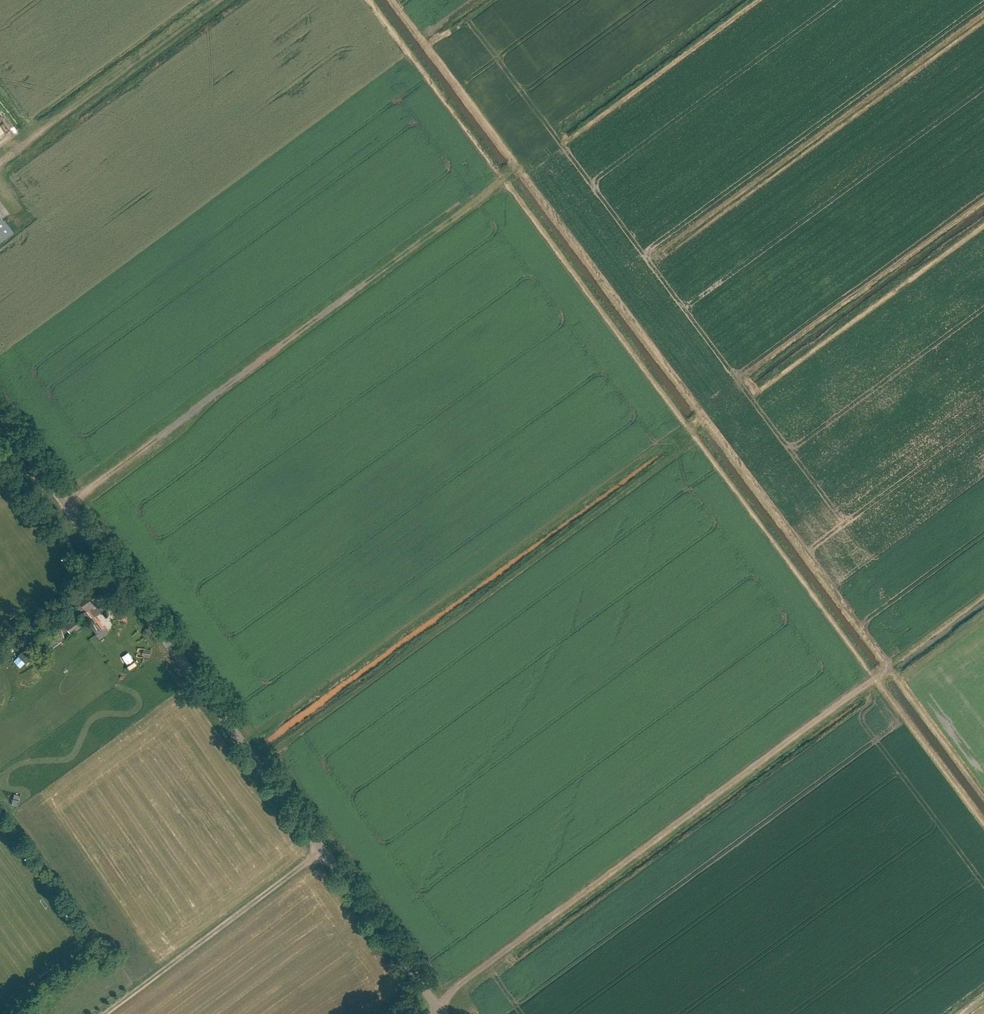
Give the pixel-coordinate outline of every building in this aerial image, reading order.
[(13,232),(0,215),(0,241),(13,232)] [(99,602),(97,600),(106,594),(99,584),(93,589),(91,587),(77,597),(81,604),(78,606),(81,609),(84,607),(87,611),(99,602)] [(71,634),(85,623),(79,614),(64,624),(71,634)] [(37,640),(29,630),(24,635),(31,645),(37,640)]
